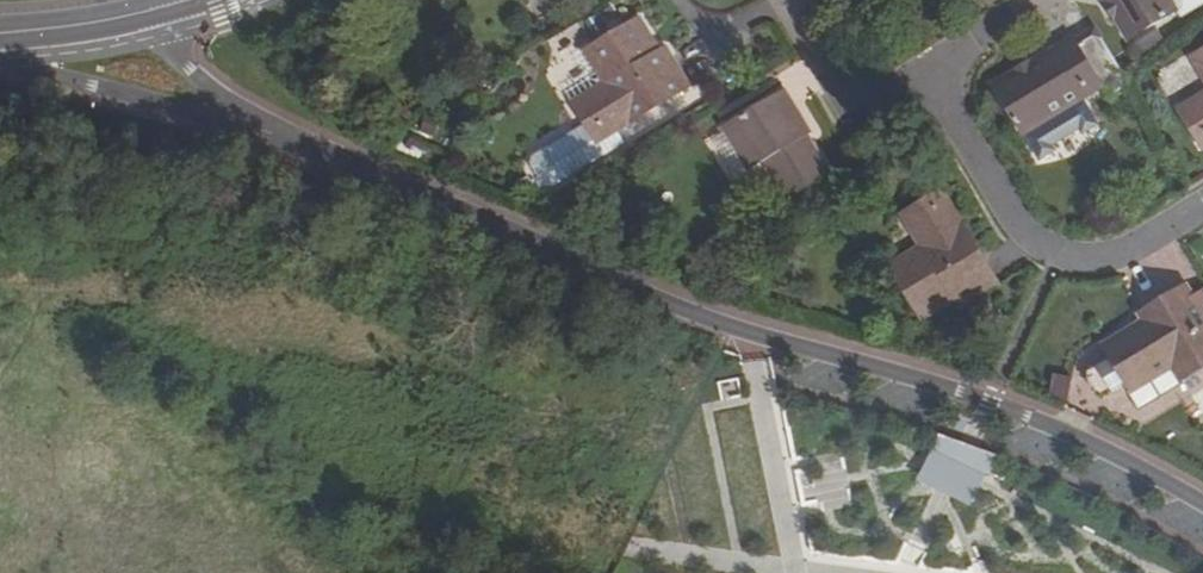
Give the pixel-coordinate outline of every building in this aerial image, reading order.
[(1128,39),(1176,10),(1182,17),(1202,3),(1202,0),(1105,0),(1128,39)] [(615,132),(635,119),(632,113),(657,98),(660,104),(688,87),(671,58),(664,62),(658,51),(638,19),(585,52),(605,83),(573,103),(590,133),(609,122),(615,132)] [(1099,38),(1093,30),(1074,42),(1079,50),(1099,38)] [(1079,50),(1072,39),(994,87),(1024,134),(1082,98),(1101,87),(1107,97),(1126,85),(1119,74),(1099,38),(1079,50)] [(665,47),(658,51),(664,62),(671,58),(665,47)] [(1192,59),(1202,77),(1202,52),(1192,59)] [(722,129),(744,164),(757,156),(762,163),(784,200),(826,173),(804,138),(799,131),(803,128),(781,94),(722,129)] [(1179,109),(1197,139),(1202,135),(1202,94),(1179,109)] [(632,113),(635,119),(660,104),(657,98),(632,113)] [(1082,98),(1024,134),(1040,159),(1055,150),(1052,145),(1078,128),(1082,134),(1098,123),(1082,98)] [(625,144),(617,130),(615,132),(609,122),(590,133),(585,124),(531,157),(529,165),(542,186),(550,188),(625,144)] [(748,171),(762,163),(757,156),(744,164),(748,171)] [(944,215),(954,209),(942,190),(932,196),(944,215)] [(960,233),(966,230),(954,209),(944,215),(932,196),(901,214),(921,247),(888,266),(920,320),(952,301),(963,294),(967,300),(997,282),(980,254),(974,257),(960,233)] [(974,257),(980,254),(966,230),(960,233),(974,257)] [(1143,323),(1102,348),(1128,391),(1171,366),(1180,381),(1202,366),(1202,316),(1184,285),(1155,303),(1160,312),(1143,323)] [(963,294),(952,301),(956,307),(967,300),(963,294)] [(1160,312),(1155,303),(1137,313),(1143,323),(1160,312)] [(982,507),(1002,458),(946,435),(925,484),(982,507)]
